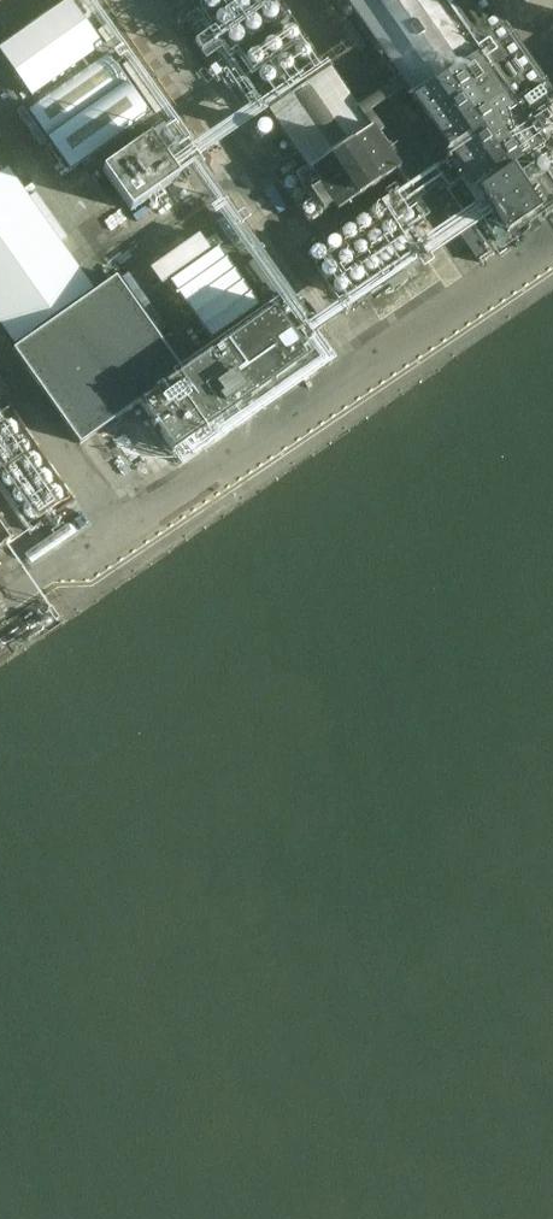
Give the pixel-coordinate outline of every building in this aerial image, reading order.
[(0,47),(0,53),(32,97),(102,47),(69,0),(66,0),(0,47)] [(207,9),(207,11),(208,12),(210,14),(212,15),(214,15),(216,15),(218,14),(220,13),(221,11),(222,10),(222,8),(222,5),(221,4),(220,2),(218,1),(217,0),(211,0),(209,1),(208,3),(207,5),(206,7),(207,9)] [(267,110),(282,132),(297,154),(309,171),(318,185),(310,191),(323,211),(332,205),(337,213),(401,169),(377,135),(382,131),(370,112),(404,89),(412,99),(449,153),(432,165),(447,188),(465,177),(476,192),(478,190),(507,232),(539,211),(543,218),(552,211),(552,96),(487,0),(343,0),(397,80),(356,108),(329,68),(267,110)] [(237,11),(237,13),(238,15),(239,17),(241,18),(242,19),(244,19),(246,19),(248,18),(250,17),(251,16),(252,14),(253,12),(252,10),(252,8),(250,6),(249,5),(247,4),(245,4),(243,4),(241,5),(239,6),(238,7),(237,9),(237,11)] [(265,17),(265,19),(265,21),(267,23),(268,24),(270,25),(272,25),(274,25),(276,24),(278,23),(279,22),(280,20),(280,18),(280,16),(279,14),(278,12),(277,11),(275,10),(273,10),(271,10),(269,11),(267,12),(266,13),(265,15),(265,17)] [(219,24),(219,26),(220,27),(221,29),(222,30),(224,31),(226,32),(228,32),(230,31),(232,30),(233,28),(234,26),(234,24),(234,22),(234,20),(232,19),(231,17),(229,17),(227,16),(225,16),(223,17),(221,18),(220,20),(219,22),(219,24)] [(249,29),(249,31),(250,33),(251,34),(252,36),(254,36),(256,37),(258,37),(260,36),(262,35),(263,33),(264,31),(264,29),(264,27),(264,25),(262,24),(261,23),(259,22),(257,21),(255,21),(253,22),(251,23),(250,25),(249,27),(249,29)] [(282,34),(282,36),(283,37),(284,39),(286,40),(288,41),(290,42),(292,41),(293,41),(295,40),(296,38),(297,36),(298,34),(298,32),(297,30),(296,29),(294,27),(292,26),(290,26),(288,26),(286,27),(285,28),(283,30),(282,32),(282,34)] [(231,40),(231,42),(232,44),(233,45),(234,47),(236,48),(238,48),(240,48),(242,47),(244,46),(245,44),(246,43),(246,41),(246,38),(245,37),(244,35),(243,34),(241,33),(239,32),(237,33),(235,33),(233,34),(232,36),(231,38),(231,40)] [(263,46),(263,48),(264,49),(265,51),(267,52),(269,53),(271,54),(273,53),(275,53),(276,52),(278,50),(278,48),(279,46),(279,44),(278,42),(277,41),(275,39),(273,38),(271,38),(269,38),(267,39),(266,40),(264,42),(264,43),(263,46)] [(294,51),(294,53),(295,55),(296,56),(297,58),(299,58),(301,59),(303,59),(305,58),(307,57),(308,55),(309,53),(309,51),(309,49),(309,47),(307,46),(306,44),(304,44),(302,43),(300,43),(298,44),(296,45),(295,47),(294,49),(294,51)] [(246,58),(247,60),(247,62),(248,63),(250,65),(252,65),(254,66),(256,66),(258,65),(259,64),(261,62),(262,60),(262,58),(262,56),(261,54),(260,53),(258,51),(256,51),(254,50),(252,50),(251,51),(249,52),(248,54),(247,56),(246,58)] [(106,55),(28,110),(71,171),(149,115),(106,55)] [(276,64),(276,66),(277,68),(278,69),(280,71),(282,72),(284,72),(286,72),(288,71),(289,70),(291,68),(291,66),(292,64),(292,62),(291,61),(290,59),(288,58),(286,57),(284,56),(282,57),(280,57),(279,58),(277,60),(277,62),(276,64)] [(258,76),(258,78),(259,80),(260,81),(262,83),(264,84),(266,84),(268,84),(270,83),(271,82),(273,80),(273,79),(274,77),(274,75),(273,73),(272,71),(270,70),(268,69),(266,69),(264,69),(262,69),(261,70),(259,72),(259,74),(258,76)] [(149,138),(101,171),(129,214),(178,179),(149,138)] [(374,217),(375,219),(375,221),(376,223),(378,224),(380,225),(382,225),(384,225),(386,225),(387,223),(389,222),(390,220),(390,218),(390,216),(389,214),(388,212),(386,211),(385,210),(383,210),(381,210),(379,211),(377,212),(376,213),(375,215),(374,217)] [(75,261),(39,211),(0,239),(0,314),(75,261)] [(360,228),(361,230),(361,232),(362,233),(364,235),(366,235),(368,236),(370,236),(372,235),(373,234),(375,232),(376,230),(376,228),(376,226),(375,224),(374,223),(372,222),(371,221),(369,220),(367,220),(365,221),(363,222),(362,224),(361,226),(360,228)] [(385,234),(386,236),(386,238),(387,239),(389,241),(391,241),(393,242),(395,242),(397,241),(398,240),(400,238),(401,236),(401,234),(401,232),(400,230),(399,229),(397,227),(395,227),(394,226),(391,226),(390,227),(388,228),(387,230),(386,232),(385,234)] [(346,238),(346,240),(347,242),(348,243),(349,245),(351,245),(353,246),(355,246),(357,245),(359,244),(360,242),(361,240),(361,238),(361,236),(361,234),(359,233),(358,231),(356,231),(354,230),(352,230),(350,231),(348,232),(347,234),(346,236),(346,238)] [(198,234),(149,269),(161,286),(210,251),(198,234)] [(215,235),(205,242),(212,251),(221,244),(215,235)] [(371,244),(371,246),(372,248),(373,250),(375,251),(377,252),(379,252),(381,252),(383,251),(384,250),(386,249),(387,247),(387,245),(387,243),(386,241),(385,239),(383,238),(381,237),(379,237),(377,237),(376,237),(374,239),(373,240),(372,242),(371,244)] [(330,249),(330,251),(331,253),(332,254),(334,256),(336,256),(338,257),(340,257),(342,256),(343,255),(344,253),(345,251),(346,249),(346,247),(345,245),(344,244),(342,242),(340,242),(338,241),(336,241),(334,242),(333,243),(331,245),(331,247),(330,249)] [(398,249),(398,251),(399,253),(400,255),(401,256),(403,257),(405,257),(407,257),(409,256),(411,255),(412,253),(413,252),(413,250),(413,248),(412,246),(411,244),(410,243),(408,242),(406,241),(404,242),(402,242),(400,244),(399,245),(398,247),(398,249)] [(219,247),(168,282),(209,341),(211,339),(259,306),(219,247)] [(357,254),(357,256),(358,258),(359,260),(360,261),(362,262),(364,262),(366,262),(368,261),(370,260),(371,258),(372,257),(372,255),(372,253),(371,251),(370,249),(369,248),(367,247),(365,247),(363,247),(361,247),(359,249),(358,250),(357,252),(357,254)] [(315,259),(316,261),(316,263),(318,265),(319,266),(321,267),(323,267),(325,267),(327,266),(329,265),(330,264),(331,262),(331,260),(331,258),(330,256),(329,254),(327,253),(326,252),(324,252),(322,252),(320,252),(318,254),(317,255),(316,257),(315,259)] [(384,259),(384,261),(385,263),(386,265),(387,266),(389,267),(391,267),(393,267),(395,267),(397,265),(398,264),(399,262),(399,260),(399,258),(398,256),(397,254),(396,253),(394,252),(392,252),(390,252),(388,253),(386,254),(385,255),(384,257),(384,259)] [(341,265),(341,267),(342,269),(343,271),(345,272),(346,273),(348,273),(351,273),(352,272),(354,271),(355,270),(356,268),(357,266),(356,264),(356,262),(355,260),(353,259),(351,258),(349,258),(347,258),(345,258),(344,260),(342,261),(341,263),(341,265)] [(369,269),(369,271),(370,273),(371,275),(373,276),(375,277),(377,277),(379,277),(381,277),(382,275),(384,274),(384,272),(385,270),(385,268),(384,266),(383,264),(381,263),(379,262),(377,262),(375,262),(373,263),(372,264),(370,265),(370,267),(369,269)] [(326,275),(327,277),(327,279),(328,281),(330,282),(332,283),(334,283),(336,283),(338,283),(339,281),(341,280),(342,278),(342,276),(342,274),(341,272),(340,270),(338,269),(337,268),(335,268),(333,268),(331,269),(329,270),(328,272),(327,273),(326,275)] [(353,280),(354,282),(354,284),(355,286),(357,287),(359,288),(361,288),(363,288),(365,288),(366,286),(368,285),(369,283),(369,281),(369,279),(368,277),(367,275),(365,274),(364,273),(362,273),(360,273),(358,274),(356,275),(355,276),(354,278),(353,280)] [(183,371),(116,277),(13,349),(80,444),(138,403),(173,453),(309,357),(274,307),(183,371)] [(339,291),(339,293),(340,295),(341,296),(342,297),(344,298),(346,299),(348,299),(350,298),(352,297),(353,295),(354,293),(354,291),(354,289),(353,287),(352,286),(351,284),(349,284),(347,283),(345,283),(343,284),(341,285),(340,287),(339,289),(339,291)] [(1,433),(2,435),(2,437),(4,439),(6,441),(8,442),(10,442),(13,442),(15,441),(17,440),(19,438),(20,436),(20,433),(20,431),(19,429),(18,427),(16,425),(14,424),(11,424),(9,424),(6,425),(4,426),(3,428),(2,430),(1,433)] [(13,448),(14,451),(14,453),(16,455),(18,457),(20,458),(22,458),(25,458),(27,457),(29,456),(31,454),(32,451),(32,449),(32,447),(31,444),(30,442),(28,441),(26,440),(23,439),(21,439),(18,440),(16,442),(15,444),(14,446),(13,448)] [(2,472),(4,472),(6,471),(8,470),(10,468),(11,466),(12,463),(11,461),(10,459),(9,457),(7,455),(5,454),(3,454),(0,454),(0,472),(2,472)] [(24,465),(24,467),(25,469),(26,471),(28,473),(31,474),(33,474),(35,474),(38,473),(40,472),(41,470),(42,468),(43,466),(43,463),(42,461),(40,459),(38,457),(36,456),(34,456),(31,456),(29,457),(27,458),(26,460),(24,462),(24,465)] [(3,479),(4,481),(4,484),(6,486),(8,487),(10,488),(12,489),(15,489),(17,488),(19,486),(21,484),(22,482),(22,480),(22,477),(21,475),(20,473),(18,471),(16,470),(13,470),(11,470),(8,471),(6,472),(5,474),(4,477),(3,479)] [(36,480),(36,483),(37,485),(38,487),(40,489),(42,490),(45,490),(47,490),(49,489),(51,488),(53,486),(54,484),(55,481),(54,479),(53,476),(52,474),(50,473),(48,472),(46,471),(43,472),(41,472),(39,474),(37,476),(36,478),(36,480)] [(15,495),(15,497),(16,499),(18,501),(19,503),(22,504),(24,504),(27,504),(29,503),(31,502),(32,500),(33,498),(34,495),(34,493),(33,491),(31,489),(30,487),(27,486),(25,486),(22,486),(20,487),(18,488),(17,490),(16,492),(15,495)] [(46,497),(46,500),(47,502),(49,504),(51,505),(53,506),(55,507),(58,507),(60,506),(62,504),(64,503),(65,500),(65,498),(65,495),(64,493),(63,491),(61,490),(58,489),(56,488),(54,488),(51,489),(49,491),(48,492),(47,495),(46,497)] [(26,511),(26,514),(27,516),(28,518),(30,520),(32,521),(35,521),(37,521),(39,520),(41,519),(43,517),(44,515),(44,512),(44,510),(43,507),(42,505),(40,504),(38,503),(35,502),(33,503),(31,503),(29,505),(27,507),(26,509),(26,511)]
